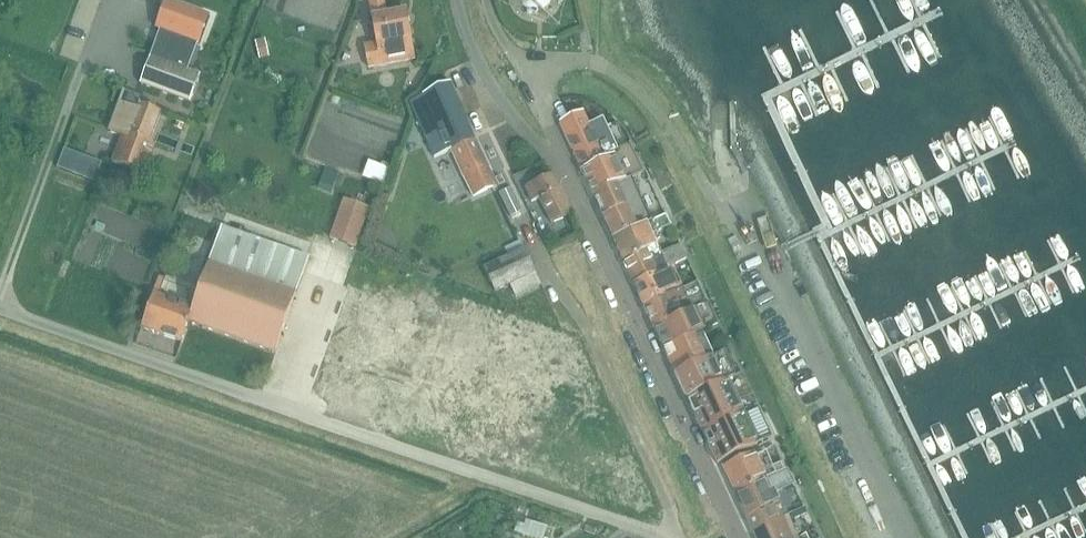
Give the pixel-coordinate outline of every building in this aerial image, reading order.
[(156,59),(185,70),(195,43),(199,44),(209,16),(167,0),(165,0),(155,28),(166,32),(156,59)] [(411,60),(407,39),(409,39),(405,12),(383,16),(380,0),(368,0),(376,43),(363,46),(367,68),(411,60)] [(519,3),(521,9),(526,11),(532,14),(538,13),(543,12),(546,9),(549,6),(551,1),(552,0),(517,0),(519,3)] [(150,57),(140,84),(190,102),(200,75),(150,57)] [(449,84),(422,96),(409,102),(434,158),(451,150),(463,178),(472,196),(492,187),(484,169),(487,168),(473,138),(449,84)] [(118,104),(108,131),(115,133),(121,136),(121,138),(114,154),(111,162),(143,174),(151,152),(146,150),(160,112),(142,105),(144,98),(123,90),(118,104)] [(559,123),(581,171),(604,160),(602,156),(617,150),(616,149),(606,126),(591,133),(582,112),(559,123)] [(628,143),(616,149),(617,150),(602,156),(604,160),(581,171),(592,195),(593,195),(631,177),(631,178),(642,172),(628,143)] [(552,173),(551,173),(524,186),(531,202),(538,198),(550,223),(573,212),(560,186),(552,173)] [(631,177),(593,195),(613,239),(648,223),(651,222),(641,200),(631,178),(631,177)] [(498,193),(508,212),(509,215),(519,210),(509,188),(498,193)] [(343,199),(329,238),(355,247),(369,208),(343,199)] [(670,226),(665,215),(648,223),(613,239),(623,262),(655,246),(650,235),(670,226)] [(274,352),(307,259),(220,228),(192,308),(152,294),(141,327),(182,341),(188,322),(274,352)] [(623,262),(628,273),(662,257),(657,246),(655,246),(623,262)] [(628,273),(643,306),(693,283),(691,279),(689,279),(679,284),(671,266),(686,259),(680,247),(662,257),(628,273)] [(540,285),(523,248),(483,267),(494,291),(509,284),(515,297),(540,285)] [(384,281),(379,294),(392,298),(396,285),(384,281)] [(693,283),(643,306),(654,329),(685,315),(707,304),(701,291),(698,292),(696,288),(699,287),(697,281),(693,283)] [(396,285),(392,298),(405,302),(409,289),(396,285)] [(430,294),(426,306),(432,308),(438,311),(443,298),(430,294)] [(443,298),(438,311),(451,315),(455,302),(443,298)] [(654,329),(664,350),(697,335),(701,333),(717,325),(712,314),(707,317),(702,307),(708,305),(707,304),(685,315),(654,329)] [(475,311),(471,323),(483,328),(487,315),(475,311)] [(487,315),(483,328),(496,332),(496,331),(500,319),(487,315)] [(531,319),(527,331),(539,335),(543,323),(531,319)] [(358,321),(345,363),(369,370),(382,329),(358,321)] [(382,329),(369,370),(391,378),(405,336),(382,329)] [(674,373),(707,358),(708,358),(711,357),(711,356),(701,333),(697,335),(664,350),(674,373)] [(405,336),(391,378),(414,385),(428,343),(405,336)] [(428,343),(414,385),(437,393),(451,351),(428,343)] [(566,346),(526,365),(539,391),(578,372),(566,346)] [(451,351),(437,393),(460,400),(473,358),(451,351)] [(708,358),(707,358),(674,373),(686,399),(727,380),(727,381),(735,377),(740,374),(735,363),(718,371),(711,357),(708,358)] [(473,358),(460,400),(484,408),(497,366),(473,358)] [(578,372),(539,391),(551,417),(591,398),(578,372)] [(686,399),(697,423),(743,401),(740,394),(734,397),(727,381),(727,380),(686,399)] [(755,426),(743,401),(697,423),(717,464),(757,445),(749,429),(755,426)] [(530,412),(518,418),(524,430),(536,424),(530,412)] [(536,424),(524,430),(529,442),(541,436),(536,424)] [(603,424),(563,442),(576,469),(615,450),(603,424)] [(785,471),(782,464),(771,469),(762,450),(723,468),(735,493),(785,471)] [(589,466),(577,472),(583,484),(595,478),(589,466)] [(735,493),(752,530),(786,515),(781,502),(778,504),(773,493),(792,484),(786,471),(785,471),(735,493)] [(786,515),(752,530),(755,537),(797,537),(786,515)] [(528,537),(536,537),(540,525),(526,520),(521,536),(528,537)]
